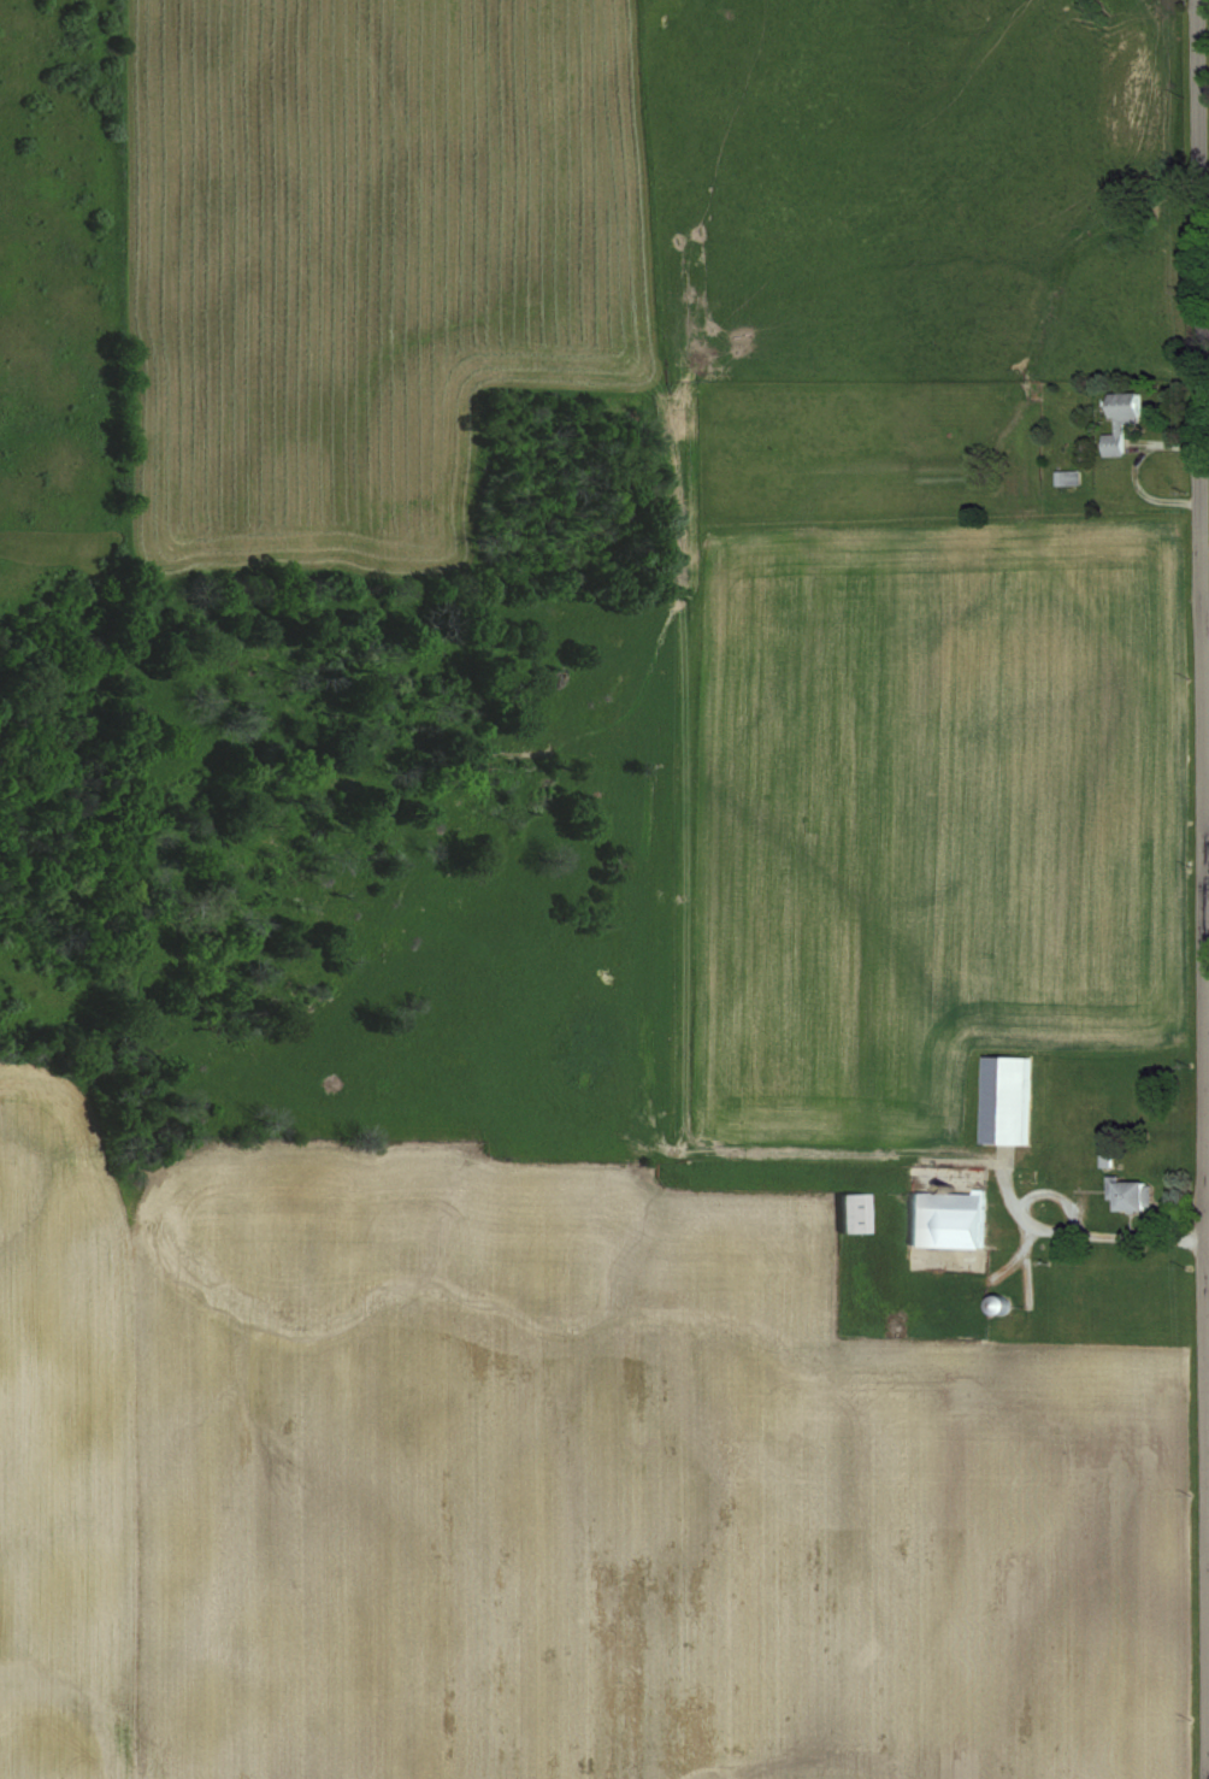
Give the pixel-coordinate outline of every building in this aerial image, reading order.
[(1142,394),(1107,396),(1109,421),(1114,421),(1115,436),(1102,437),(1104,459),(1127,458),(1126,426),(1144,425),(1142,394)] [(1028,1058),(981,1056),(979,1144),(1025,1145),(1028,1058)] [(1119,1183),(1119,1177),(1107,1177),(1107,1200),(1113,1200),(1113,1211),(1150,1211),(1150,1183),(1119,1183)] [(905,1193),(903,1248),(987,1250),(988,1191),(974,1190),(973,1195),(905,1193)] [(859,1234),(859,1221),(865,1221),(865,1207),(858,1207),(858,1194),(832,1195),(832,1234),(859,1234)]
